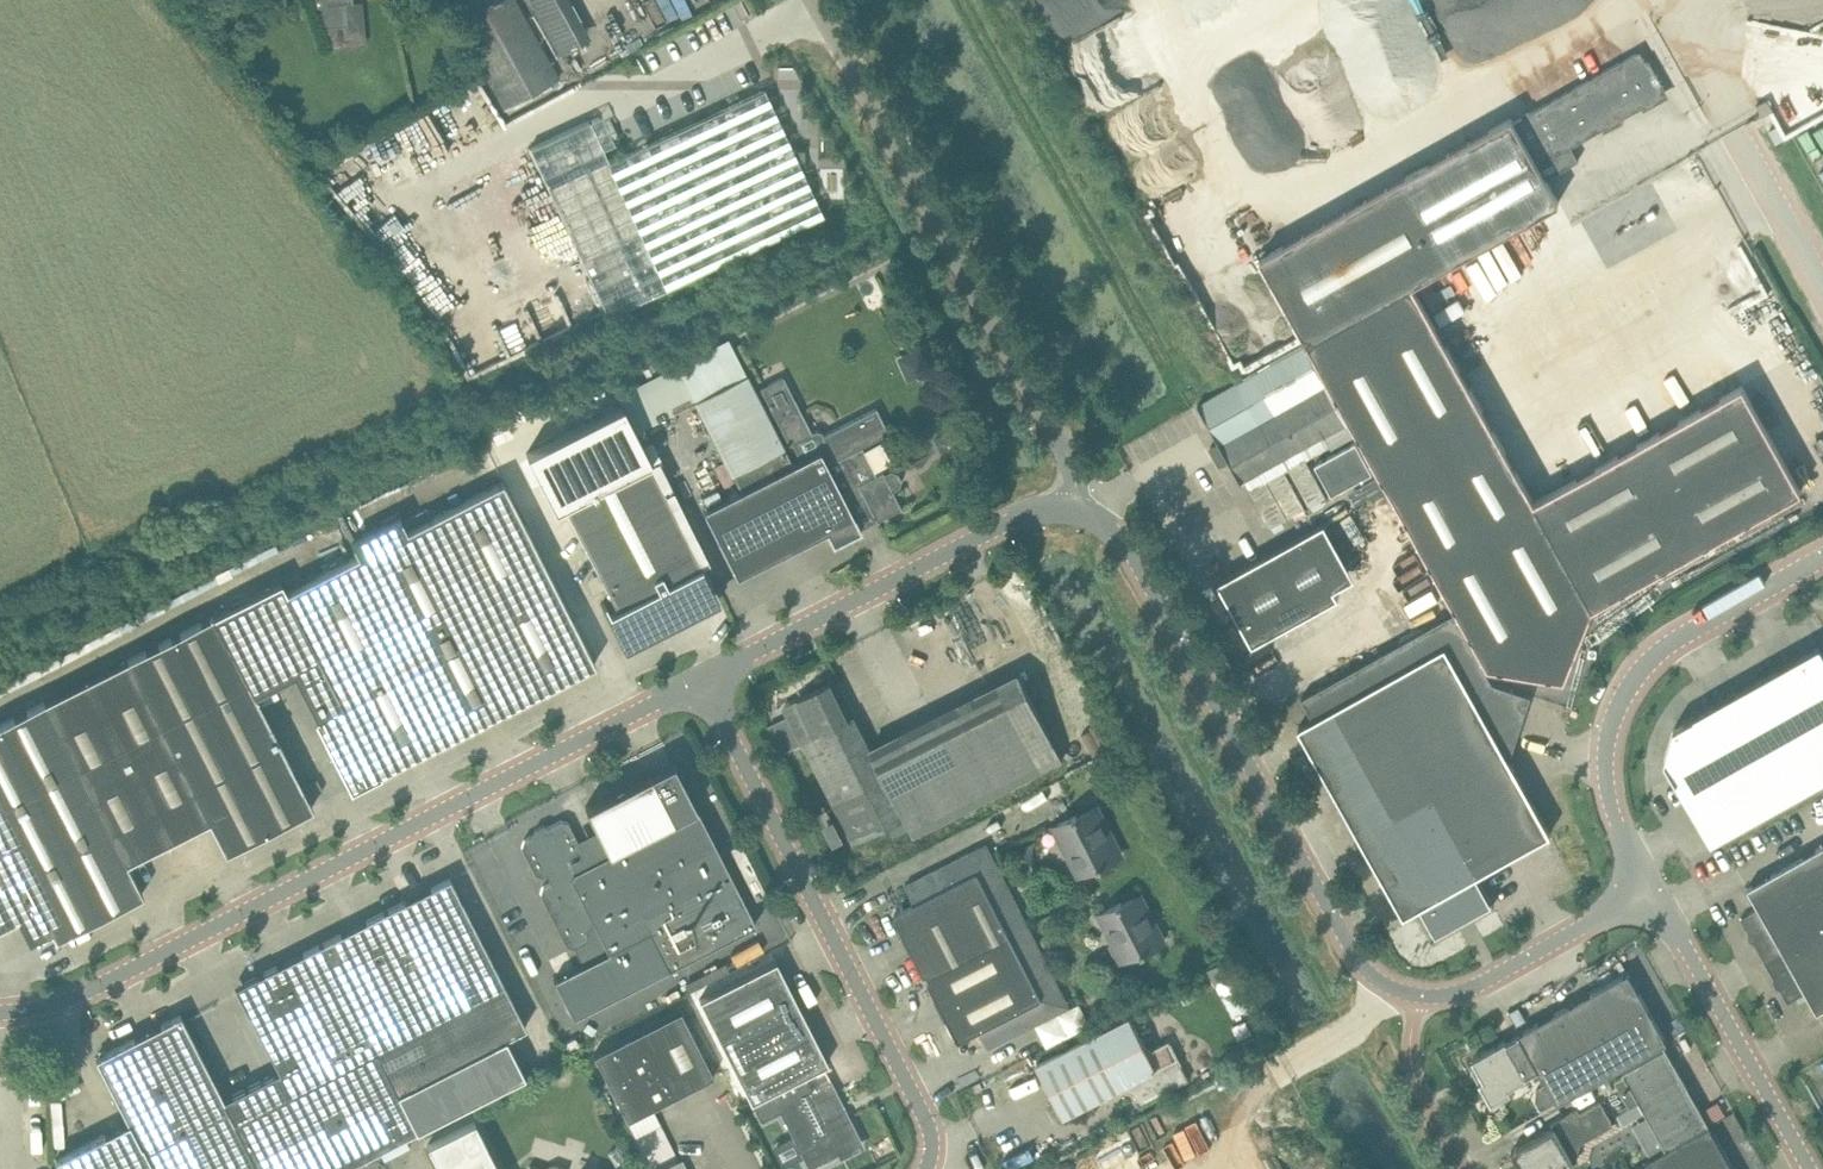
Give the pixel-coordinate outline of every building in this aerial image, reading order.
[(313,10),(319,9),(321,25),(348,23),(346,2),(353,1),(353,0),(312,0),(313,10)] [(458,23),(501,99),(513,121),(566,91),(515,0),(494,0),(492,1),(494,3),(477,13),(475,11),(468,15),(469,17),(458,23)] [(528,13),(537,9),(562,54),(591,37),(570,0),(521,0),(528,13)] [(1640,58),(1637,52),(1514,120),(1538,164),(1665,93),(1644,56),(1640,58)] [(590,119),(583,104),(522,132),(607,314),(823,213),(764,87),(610,160),(603,146),(616,141),(603,113),(590,119)] [(1763,115),(1773,109),(1767,98),(1757,104),(1763,115)] [(1514,120),(1512,116),(1261,257),(1301,329),(1308,342),(1413,283),(1559,201),(1538,164),(1514,120)] [(1785,138),(1778,124),(1769,129),(1776,143),(1785,138)] [(1413,283),(1308,342),(1488,665),(1565,677),(1593,606),(1802,490),(1743,384),(1535,501),(1413,283)] [(817,429),(812,432),(782,375),(760,386),(790,444),(792,443),(800,459),(792,463),(728,336),(619,392),(637,427),(694,398),(741,489),(703,509),(737,575),(825,530),(831,543),(860,528),(847,503),(863,494),(876,519),(901,507),(892,490),(899,486),(901,479),(897,472),(890,470),(884,473),(883,470),(876,474),(861,446),(889,431),(876,407),(823,434),(821,430),(817,429)] [(1304,345),(1198,404),(1219,442),(1211,447),(1220,464),(1229,459),(1242,482),(1245,480),(1271,526),(1327,496),(1306,458),(1331,444),(1332,448),(1354,436),(1304,345)] [(622,407),(526,452),(555,509),(564,504),(617,609),(610,612),(605,601),(601,603),(625,648),(628,647),(625,641),(641,633),(643,637),(651,633),(678,620),(718,599),(712,588),(701,567),(702,566),(702,565),(639,442),(638,439),(622,407)] [(1355,440),(1314,462),(1331,492),(1372,470),(1355,440)] [(352,542),(358,553),(285,590),(343,703),(316,717),(352,786),(595,663),(502,480),(407,528),(401,517),(352,542)] [(1218,581),(1253,643),(1339,596),(1304,533),(1218,581)] [(285,590),(281,580),(45,700),(127,862),(210,821),(226,851),(313,807),(254,692),(293,672),(316,717),(343,703),(285,590)] [(911,749),(879,765),(844,696),(838,699),(830,682),(785,705),(854,843),(905,817),(914,835),(1064,760),(1028,689),(986,602),(942,623),(985,711),(964,721),(956,705),(903,732),(911,749)] [(1419,906),(1436,936),(1492,901),(1478,874),(1551,833),(1510,759),(1531,694),(1493,682),(1454,612),(1302,697),(1314,718),(1299,726),(1404,915),(1419,906)] [(1683,721),(1673,728),(1664,760),(1712,844),(1822,781),(1822,650),(1820,645),(1683,721)] [(52,929),(56,937),(143,893),(127,862),(45,700),(0,724),(0,927),(18,918),(29,940),(52,929)] [(554,978),(573,1016),(756,923),(673,760),(585,805),(596,828),(609,852),(577,868),(572,860),(580,855),(582,848),(568,821),(561,819),(524,838),(521,845),(535,872),(542,875),(546,873),(551,881),(542,885),(540,892),(566,944),(573,946),(586,940),(588,933),(586,928),(595,924),(608,950),(583,963),(580,964),(554,978)] [(317,778),(306,783),(312,794),(323,789),(317,778)] [(1096,865),(1098,868),(1119,857),(1095,808),(1077,817),(1076,814),(1060,822),(1070,844),(1066,846),(1079,874),(1096,865)] [(1817,1011),(1822,1008),(1822,844),(1747,887),(1759,907),(1741,917),(1749,931),(1753,932),(1756,937),(1754,941),(1774,976),(1778,978),(1781,982),(1780,987),(1788,1001),(1806,991),(1817,1011)] [(915,903),(895,913),(925,973),(928,972),(929,975),(1028,924),(996,862),(993,863),(989,854),(978,850),(969,855),(968,853),(906,885),(915,903)] [(526,1026),(461,897),(450,876),(389,907),(466,1057),(526,1026)] [(1139,893),(1129,899),(1123,902),(1122,900),(1099,912),(1100,913),(1101,913),(1116,942),(1111,945),(1120,961),(1142,950),(1143,952),(1164,941),(1139,893)] [(466,1057),(389,907),(321,942),(397,1092),(466,1057)] [(1059,1008),(1063,997),(1058,988),(1061,987),(1028,924),(929,975),(931,978),(928,979),(959,1039),(979,1029),(988,1047),(1051,1015),(1050,1012),(1059,1008)] [(685,982),(692,996),(745,968),(744,965),(764,955),(750,928),(739,933),(745,945),(731,952),(734,957),(685,982)] [(234,1119),(239,1117),(265,1168),(339,1168),(417,1129),(397,1092),(375,1049),(321,942),(242,982),(239,991),(278,1069),(223,1097),(234,1119)] [(1235,972),(1228,959),(1209,969),(1215,982),(1235,972)] [(754,971),(700,999),(741,1079),(751,1100),(770,1090),(817,1067),(827,1062),(775,960),(754,971)] [(1628,971),(1592,992),(1556,1012),(1518,1033),(1519,1035),(1539,1069),(1558,1103),(1578,1092),(1592,1084),(1594,1082),(1603,1077),(1631,1062),(1668,1041),(1628,971)] [(680,1009),(593,1053),(616,1098),(636,1136),(661,1124),(652,1106),(714,1075),(703,1053),(680,1009)] [(180,1013),(95,1056),(128,1121),(55,1158),(56,1168),(265,1168),(239,1117),(234,1119),(223,1097),(180,1013)] [(1189,1078),(1169,1039),(1148,1050),(1130,1015),(1037,1063),(1064,1116),(1130,1082),(1141,1103),(1189,1078)] [(1512,1091),(1509,1087),(1527,1077),(1526,1076),(1539,1069),(1519,1035),(1507,1042),(1506,1040),(1473,1059),(1484,1079),(1480,1081),(1492,1102),(1512,1091)] [(1649,1119),(1666,1149),(1709,1124),(1666,1047),(1622,1072),(1623,1074),(1615,1078),(1631,1105),(1637,1102),(1639,1100),(1649,1119)] [(751,1100),(760,1119),(780,1109),(809,1167),(837,1152),(840,1157),(857,1149),(861,1138),(830,1077),(824,1081),(817,1067),(770,1090),(751,1100)] [(1578,1108),(1552,1123),(1554,1127),(1517,1148),(1524,1161),(1519,1164),(1522,1168),(1563,1168),(1575,1162),(1566,1146),(1590,1132),(1592,1136),(1614,1124),(1601,1101),(1580,1112),(1578,1108)] [(1631,1105),(1627,1107),(1633,1117),(1643,1112),(1637,1102),(1631,1105)] [(440,1168),(499,1168),(475,1120),(427,1144),(440,1168)] [(1646,1160),(1651,1168),(1735,1168),(1709,1124),(1666,1149),(1646,1160)] [(680,1161),(663,1168),(684,1168),(680,1161)]
